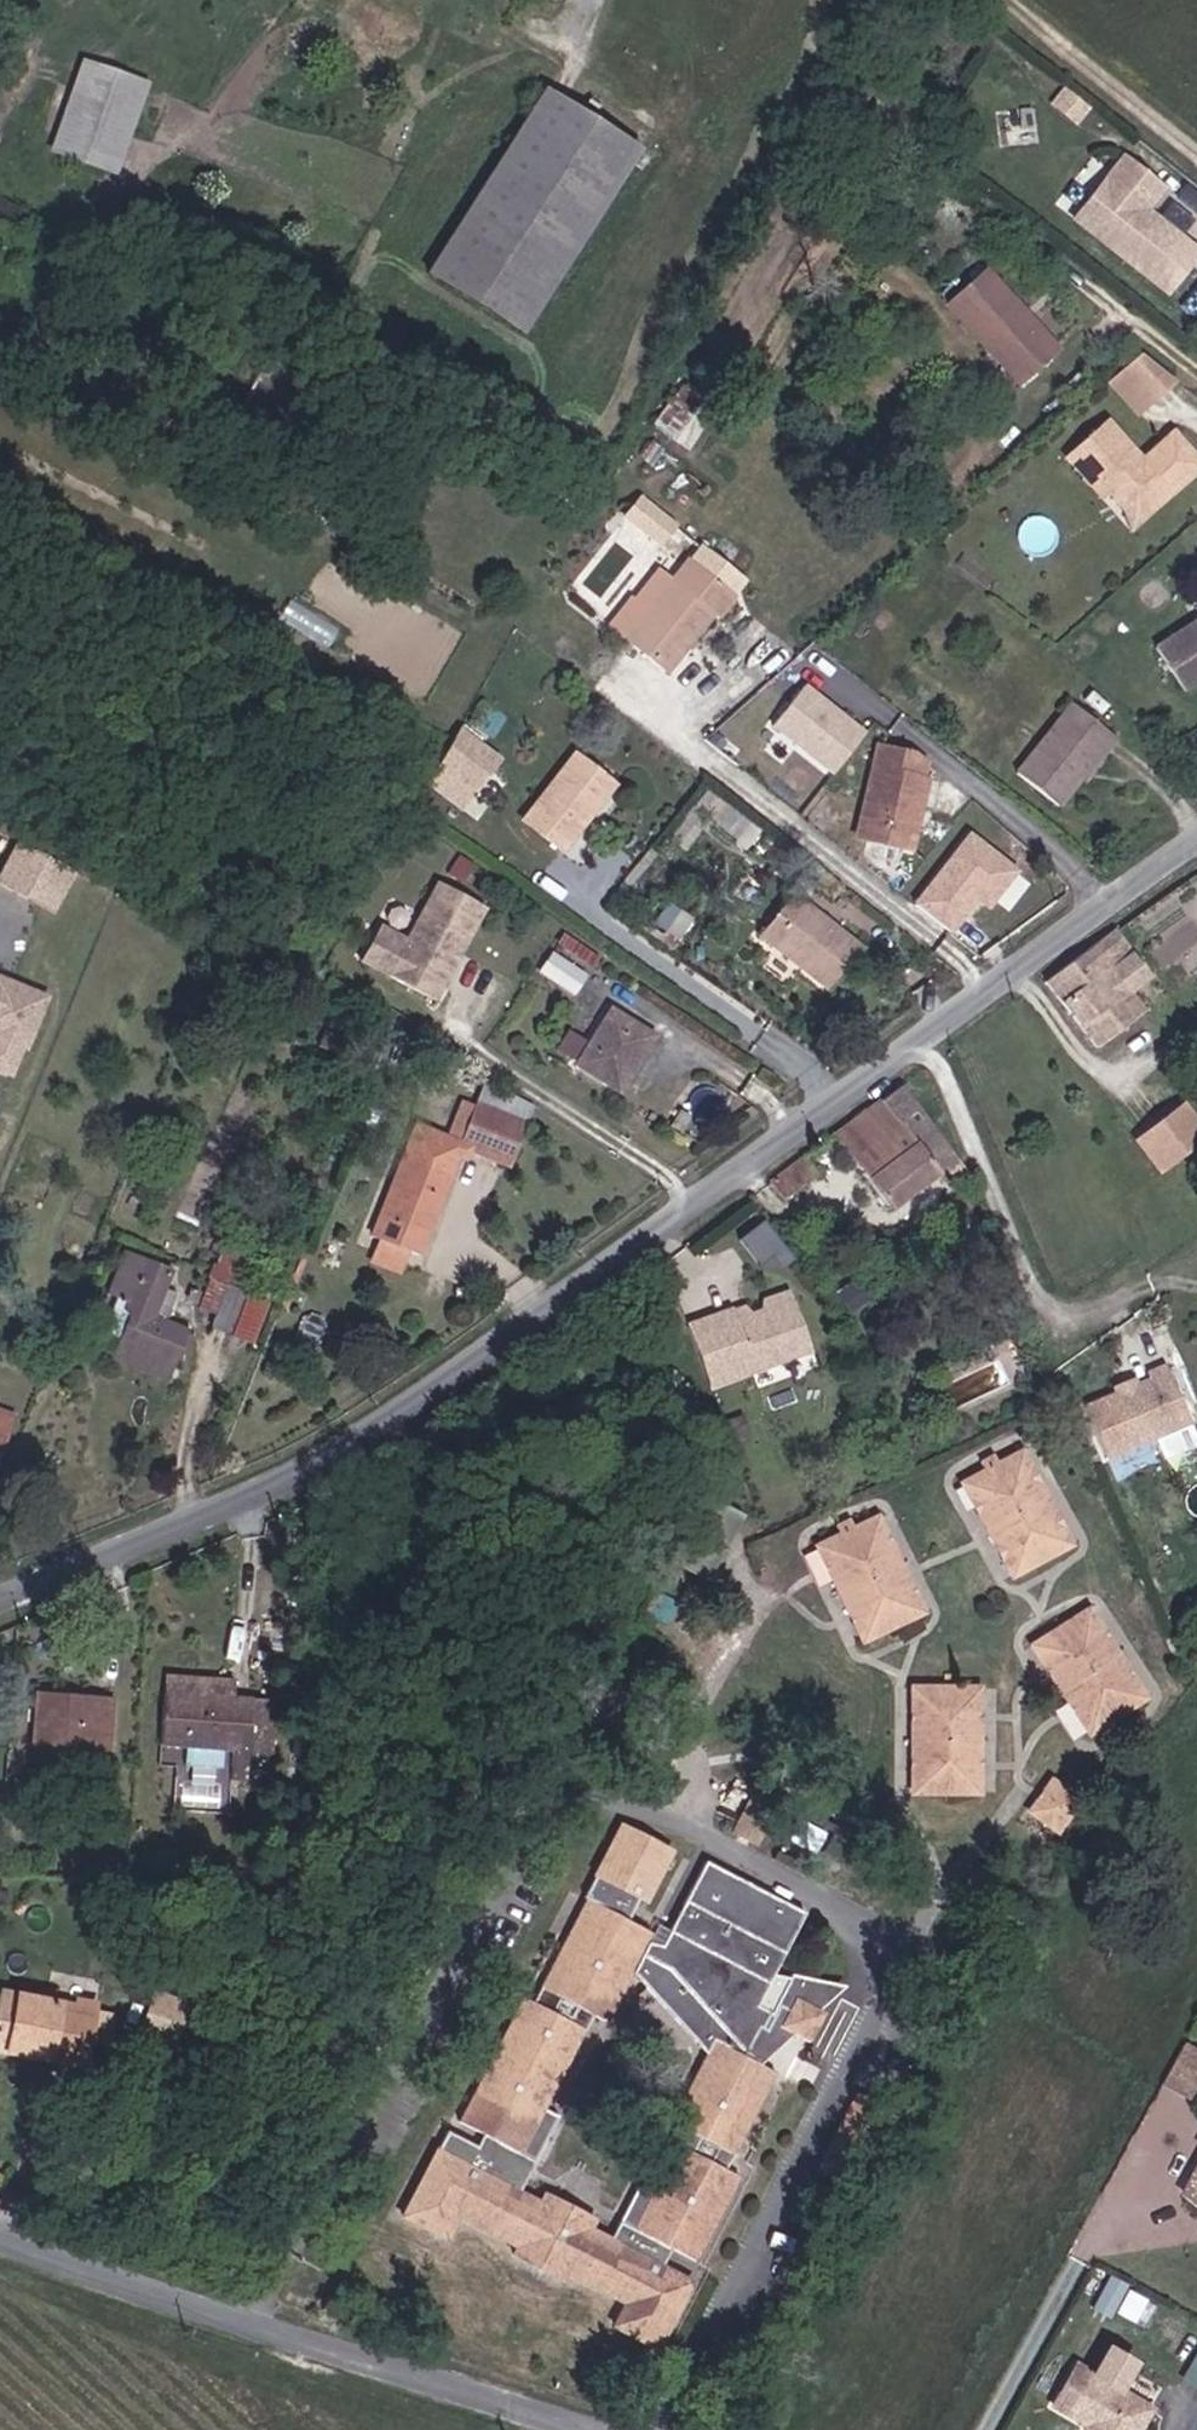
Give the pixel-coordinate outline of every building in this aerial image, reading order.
[(147,84),(85,64),(55,148),(118,170),(147,84)] [(851,96),(865,104),(875,88),(860,80),(851,96)] [(544,91),(428,274),(522,333),(638,150),(544,91)] [(1084,206),(1122,236),(1111,250),(1166,293),(1196,253),(1196,252),(1144,211),(1161,189),(1121,159),(1084,206)] [(820,175),(835,184),(843,170),(828,161),(820,175)] [(1084,206),(1073,221),(1111,250),(1122,236),(1084,206)] [(945,303),(1019,387),(1058,353),(984,268),(945,303)] [(797,315),(812,325),(822,309),(807,299),(797,315)] [(1140,412),(1173,378),(1139,344),(1105,378),(1140,412)] [(671,397),(693,411),(701,398),(680,384),(671,397)] [(693,411),(671,397),(651,426),(674,442),(693,411)] [(1092,491),(1099,484),(1106,492),(1121,510),(1140,510),(1164,490),(1169,494),(1196,469),(1196,462),(1171,432),(1139,460),(1105,422),(1064,458),(1092,491)] [(1098,498),(1106,492),(1099,484),(1092,491),(1098,498)] [(643,488),(623,507),(656,543),(677,525),(643,488)] [(1129,529),(1169,494),(1164,490),(1140,510),(1121,510),(1129,529)] [(726,589),(708,575),(688,559),(624,641),(667,674),(714,614),(718,617),(734,595),(726,589)] [(714,567),(708,575),(726,589),(732,581),(714,567)] [(1154,648),(1184,693),(1196,685),(1196,620),(1154,648)] [(810,645),(749,699),(769,722),(831,667),(810,645)] [(1079,779),(1113,737),(1072,704),(1015,774),(1056,807),(1079,779)] [(458,730),(438,764),(475,788),(497,757),(458,730)] [(1119,742),(1113,737),(1079,779),(1086,784),(1119,742)] [(920,813),(914,812),(926,758),(877,747),(857,838),(912,850),(920,813)] [(523,821),(562,851),(613,785),(574,755),(523,821)] [(464,805),(475,788),(438,764),(429,781),(464,805)] [(670,838),(684,850),(700,831),(686,819),(670,838)] [(949,932),(974,900),(986,909),(1019,865),(966,825),(908,901),(949,932)] [(50,910),(66,878),(6,847),(0,858),(0,885),(50,910)] [(361,961),(433,1000),(484,909),(438,883),(406,941),(380,926),(361,961)] [(759,935),(828,990),(861,950),(792,894),(759,935)] [(1113,931),(1045,983),(1094,1049),(1142,1013),(1110,971),(1131,955),(1113,931)] [(509,951),(518,958),(531,939),(521,933),(509,951)] [(557,942),(594,967),(599,960),(600,958),(563,933),(557,942)] [(586,977),(548,951),(536,969),(574,995),(586,977)] [(599,960),(594,967),(602,972),(607,965),(599,960)] [(45,989),(0,972),(0,1069),(13,1074),(45,989)] [(576,1065),(619,1092),(653,1038),(611,1010),(576,1065)] [(570,1055),(581,1035),(566,1026),(554,1046),(570,1055)] [(417,1257),(457,1157),(464,1160),(468,1150),(505,1167),(530,1107),(486,1083),(477,1104),(465,1098),(446,1140),(415,1127),(370,1238),(378,1241),(406,1252),(417,1257)] [(900,1087),(833,1137),(887,1211),(943,1169),(954,1183),(965,1175),(900,1087)] [(1155,1171),(1196,1144),(1196,1116),(1183,1095),(1129,1131),(1155,1171)] [(803,1159),(767,1185),(779,1201),(815,1175),(803,1159)] [(126,1206),(135,1210),(139,1200),(130,1196),(126,1206)] [(736,1235),(755,1259),(781,1239),(763,1215),(736,1235)] [(406,1252),(378,1241),(369,1264),(397,1275),(406,1252)] [(220,1251),(209,1281),(227,1287),(227,1286),(244,1292),(243,1296),(245,1297),(258,1265),(220,1251)] [(131,1314),(119,1345),(171,1365),(177,1350),(187,1354),(193,1338),(183,1334),(184,1331),(165,1324),(151,1318),(162,1288),(163,1287),(137,1277),(126,1303),(123,1311),(131,1314)] [(216,1316),(227,1287),(209,1281),(198,1309),(216,1316)] [(227,1336),(243,1296),(244,1292),(227,1286),(227,1287),(216,1316),(210,1330),(227,1336)] [(151,1318),(165,1324),(177,1294),(162,1288),(151,1318)] [(785,1292),(728,1313),(735,1330),(743,1327),(746,1318),(788,1301),(785,1292)] [(243,1296),(227,1336),(250,1345),(266,1305),(245,1297),(243,1296)] [(98,1337),(119,1345),(131,1314),(123,1311),(126,1303),(113,1298),(98,1337)] [(728,1313),(686,1328),(709,1387),(808,1352),(788,1301),(746,1318),(743,1327),(735,1330),(728,1313)] [(171,1365),(119,1345),(98,1337),(94,1349),(114,1357),(113,1359),(166,1380),(171,1365)] [(1146,1374),(1149,1382),(1085,1409),(1105,1457),(1144,1440),(1188,1421),(1165,1366),(1146,1374)] [(14,1418),(0,1412),(0,1452),(14,1418)] [(1188,1421),(1144,1440),(1151,1457),(1195,1438),(1188,1421)] [(1071,1543),(1021,1452),(999,1463),(994,1454),(979,1462),(984,1471),(962,1483),(1012,1575),(1071,1543)] [(0,1491),(0,1509),(8,1512),(15,1496),(0,1490),(0,1491)] [(741,1516),(708,1497),(670,1563),(702,1582),(741,1516)] [(855,1527),(851,1519),(835,1526),(839,1535),(817,1545),(861,1640),(922,1612),(878,1516),(855,1527)] [(1033,1645),(1089,1733),(1144,1698),(1089,1609),(1033,1645)] [(165,1675),(164,1694),(235,1698),(236,1679),(165,1675)] [(912,1792),(979,1792),(979,1687),(912,1687),(912,1792)] [(248,1782),(250,1755),(253,1699),(235,1698),(164,1694),(160,1746),(185,1747),(184,1766),(222,1769),(223,1750),(233,1751),(231,1781),(248,1782)] [(82,1702),(82,1698),(37,1695),(34,1744),(109,1749),(113,1699),(96,1697),(96,1702),(82,1702)] [(264,1756),(268,1700),(253,1699),(250,1755),(264,1756)] [(276,1700),(268,1700),(264,1756),(273,1756),(276,1700)] [(1030,1811),(1056,1830),(1078,1801),(1052,1782),(1030,1811)] [(733,1831),(755,1843),(773,1809),(751,1797),(733,1831)] [(446,2136),(402,2222),(445,2244),(457,2221),(517,2251),(513,2259),(562,2284),(566,2276),(627,2306),(615,2330),(658,2351),(692,2285),(661,2269),(671,2251),(695,2263),(739,2177),(725,2170),(776,2073),(761,2065),(751,2059),(785,2030),(793,2034),(809,2043),(825,2013),(819,2010),(809,2006),(834,1984),(790,1975),(770,2012),(757,2006),(806,1913),(705,1860),(661,1944),(645,1974),(709,2046),(704,2055),(669,2122),(684,2130),(652,2188),(639,2181),(605,2244),(584,2232),(590,2222),(541,2196),(536,2206),(515,2194),(557,2119),(543,2112),(592,2017),(607,2024),(633,1975),(648,1943),(651,1935),(627,1922),(639,1898),(647,1895),(670,1853),(620,1826),(581,1898),(584,1900),(531,2002),(521,1998),(456,2124),(483,2139),(477,2152),(446,2136)] [(199,1860),(219,1861),(219,1847),(199,1846),(199,1860)] [(661,1944),(648,1943),(633,1975),(704,2055),(709,2046),(645,1974),(661,1944)] [(809,2006),(819,2010),(847,1987),(834,1984),(809,2006)] [(2,2052),(3,2046),(52,2056),(51,2062),(83,2069),(89,2041),(108,2045),(114,2016),(95,2012),(97,2005),(76,2000),(74,2007),(1,1992),(0,1996),(0,2052),(2,2052)] [(140,2035),(175,2047),(189,2008),(155,1995),(140,2035)] [(751,2059),(761,2065),(793,2034),(785,2030),(751,2059)] [(2,2052),(51,2062),(52,2056),(3,2046),(2,2052)] [(1185,2047),(1165,2084),(1188,2097),(1196,2082),(1196,2054),(1185,2047)] [(1182,2192),(1196,2201),(1196,2164),(1182,2192)] [(324,2311),(336,2315),(340,2302),(328,2298),(324,2311)] [(1150,2410),(1077,2367),(1055,2406),(1087,2427),(1092,2429),(1138,2429),(1150,2410)]
